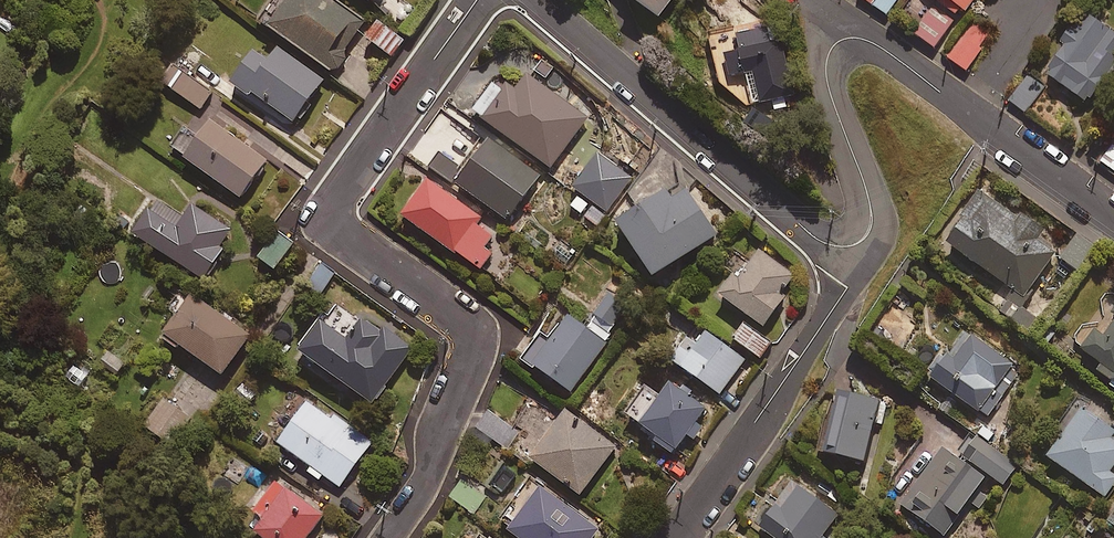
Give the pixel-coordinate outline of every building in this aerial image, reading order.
[(333,0),(289,0),(270,26),(337,73),(370,26),(333,0)] [(660,18),(674,0),(635,0),(660,18)] [(872,6),(885,16),(897,0),(876,0),(872,6)] [(973,0),(936,0),(936,1),(913,34),(934,49),(960,11),(964,13),(973,0)] [(1080,14),(1040,74),(1085,105),(1113,63),(1113,37),(1080,14)] [(405,41),(380,22),(368,38),(394,57),(405,41)] [(796,94),(776,22),(738,33),(743,50),(726,55),(732,76),(749,71),(759,105),(796,94)] [(950,59),(965,69),(990,33),(975,23),(950,59)] [(325,82),(279,48),(269,62),(257,52),(234,83),(252,96),(254,92),(295,122),(325,82)] [(213,93),(172,64),(161,81),(201,109),(213,93)] [(1044,88),(1029,75),(1008,100),(1023,113),(1044,88)] [(588,119),(528,76),(516,93),(499,81),(476,113),(553,168),(588,119)] [(199,140),(186,130),(172,147),(241,198),(268,162),(213,122),(199,140)] [(542,176),(487,136),(454,181),(509,221),(542,176)] [(484,217),(431,180),(405,217),(482,270),(492,254),(486,250),(494,238),(477,227),(484,217)] [(719,235),(683,182),(621,223),(657,277),(719,235)] [(943,244),(1010,290),(1003,299),(1017,309),(1059,249),(1042,237),(1044,234),(1016,215),(1014,218),(978,193),(943,244)] [(185,219),(156,201),(135,235),(206,280),(235,233),(193,207),(185,219)] [(295,244),(278,232),(259,258),(276,270),(295,244)] [(795,275),(760,250),(740,278),(733,273),(718,293),(766,327),(788,297),(782,293),(795,275)] [(337,275),(322,265),(306,289),(320,299),(337,275)] [(538,371),(540,369),(573,392),(614,334),(610,331),(629,305),(610,291),(585,326),(571,315),(552,342),(544,337),(526,362),(538,371)] [(179,353),(183,347),(224,376),(252,337),(195,296),(163,341),(179,353)] [(383,333),(363,319),(348,339),(324,322),(303,353),(376,405),(414,349),(385,329),(383,333)] [(774,343),(746,323),(735,339),(762,358),(774,343)] [(1081,350),(1101,364),(1095,373),(1113,386),(1113,323),(1102,341),(1092,334),(1081,350)] [(1022,371),(969,331),(934,378),(988,418),(1022,371)] [(746,360),(707,332),(699,343),(692,338),(676,361),(721,394),(746,360)] [(125,363),(110,353),(100,369),(116,378),(125,363)] [(674,384),(644,425),(661,438),(658,443),(675,455),(690,435),(696,440),(704,429),(697,424),(708,409),(674,384)] [(882,401),(839,390),(824,452),(867,463),(882,401)] [(646,403),(631,392),(618,410),(632,421),(646,403)] [(192,419),(165,400),(146,427),(173,446),(192,419)] [(374,443),(334,415),(332,419),(308,402),(278,443),(342,489),(374,443)] [(1077,405),(1043,460),(1105,497),(1113,482),(1113,477),(1108,473),(1113,463),(1113,443),(1108,439),(1113,429),(1113,427),(1077,405)] [(617,447),(568,412),(533,460),(582,495),(617,447)] [(1017,467),(978,439),(962,461),(944,447),(903,504),(946,536),(990,475),(1004,485),(1017,467)] [(535,479),(501,524),(520,537),(595,537),(601,529),(535,479)] [(278,482),(256,512),(266,519),(256,532),(264,537),(309,537),(325,516),(278,482)] [(795,482),(762,529),(774,537),(824,537),(823,537),(840,513),(795,482)] [(1113,504),(1103,519),(1113,526),(1113,504)]
